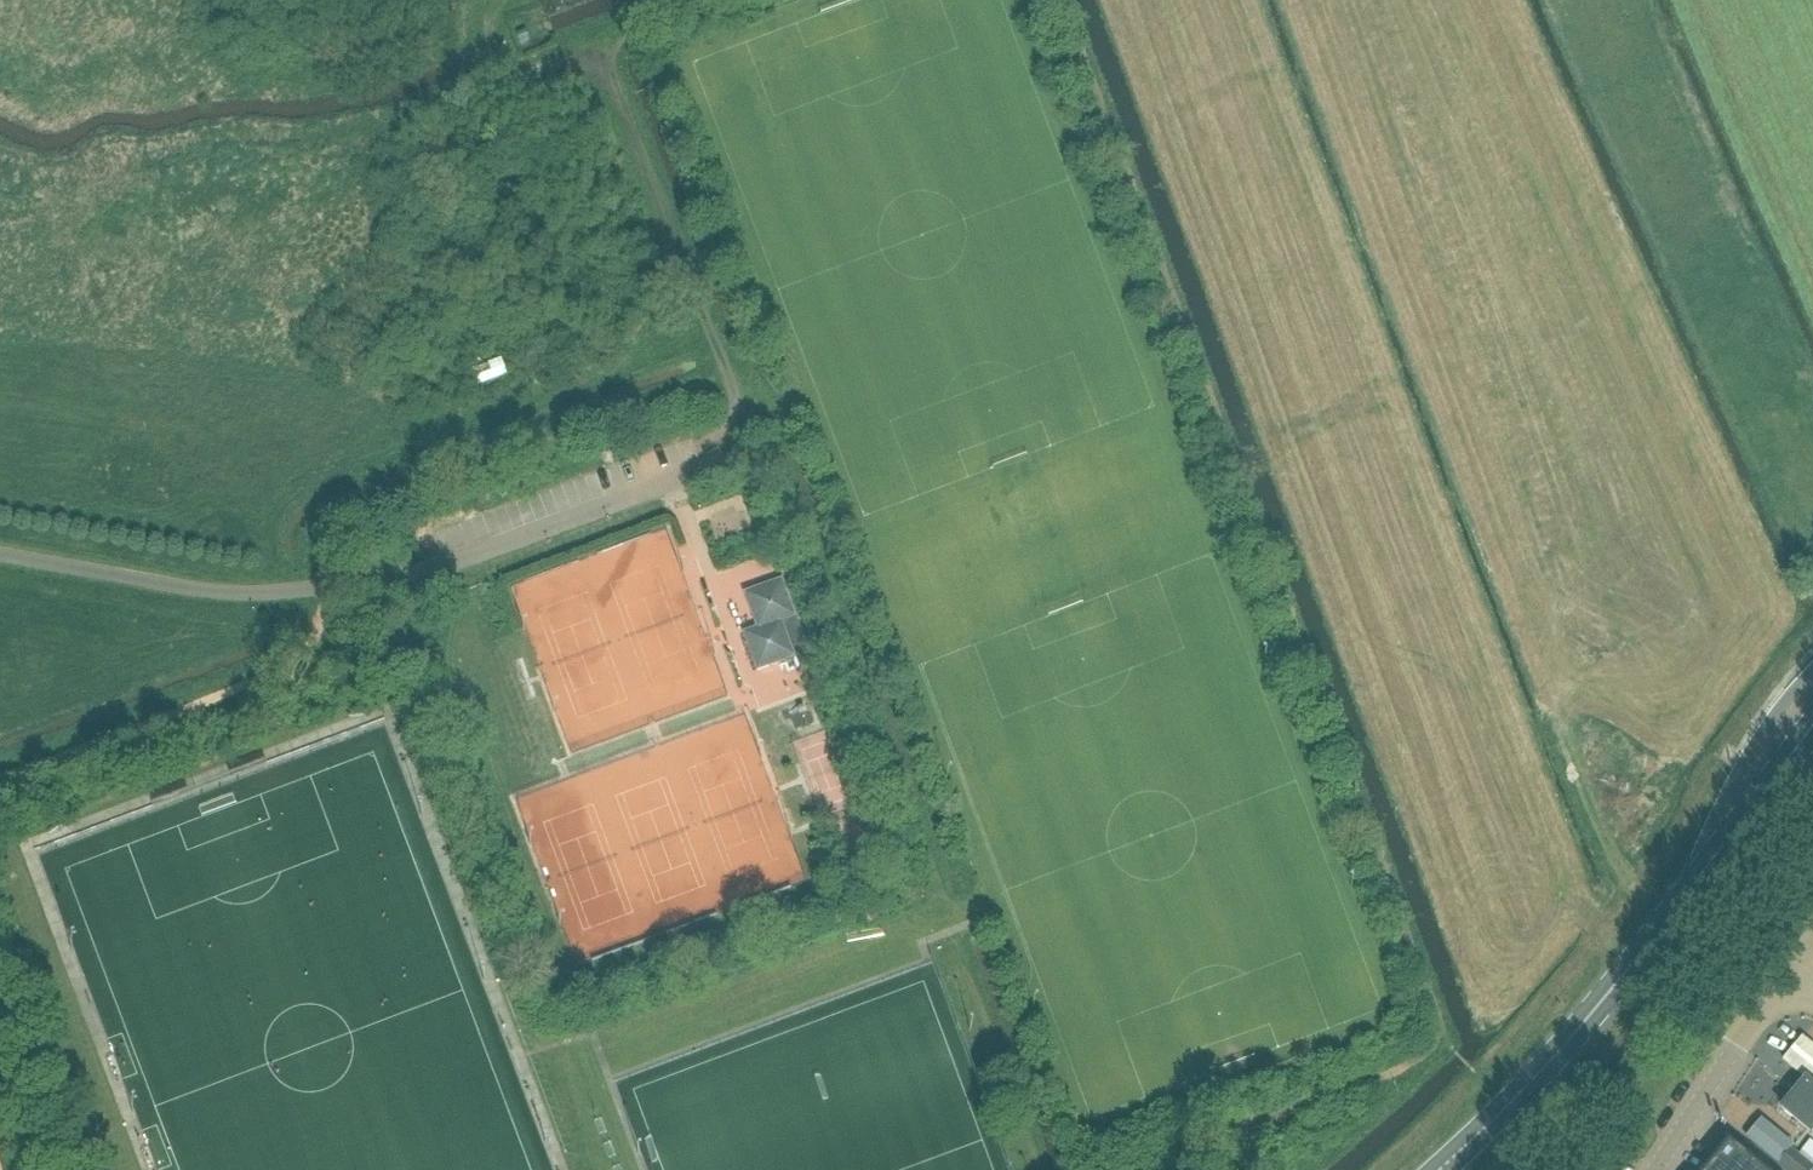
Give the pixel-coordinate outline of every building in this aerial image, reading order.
[(476,395),(506,383),(499,368),(470,380),(476,395)] [(744,595),(757,630),(743,635),(757,672),(794,658),(799,670),(813,664),(796,619),(795,619),(781,582),(744,595)] [(818,809),(843,807),(841,785),(816,787),(818,809)] [(1801,902),(1801,903),(1807,909),(1808,908),(1812,903),(1812,901),(1808,896),(1807,896),(1801,902)] [(1782,1062),(1812,1087),(1812,1085),(1812,1050),(1800,1039),(1782,1062)] [(1803,1083),(1780,1111),(1808,1134),(1812,1128),(1812,1091),(1803,1083)] [(1726,1146),(1706,1169),(1756,1169),(1726,1146)] [(1790,1149),(1775,1167),(1778,1169),(1812,1169),(1802,1159),(1790,1149)]
